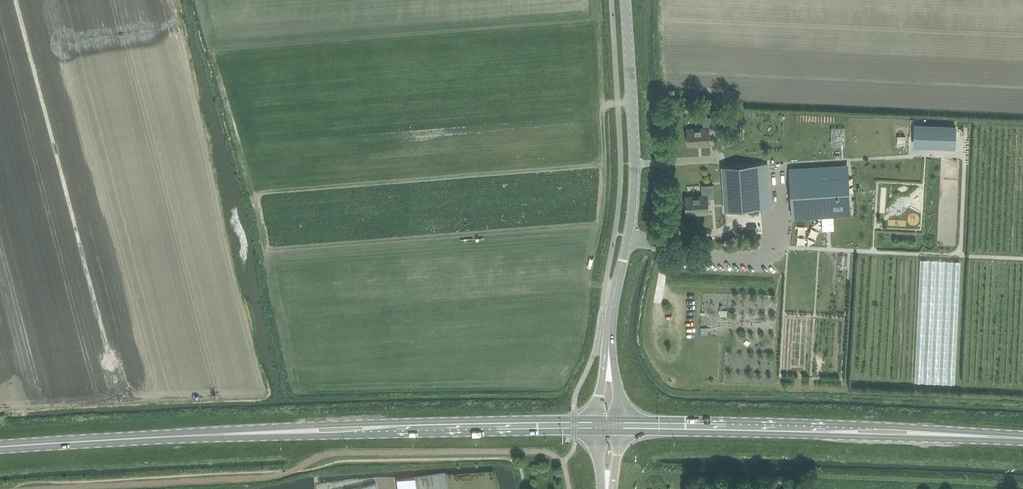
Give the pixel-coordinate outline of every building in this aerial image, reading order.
[(687,129),(688,145),(702,144),(702,145),(711,145),(710,129),(716,129),(715,116),(703,117),(704,127),(687,129)] [(956,127),(935,126),(935,146),(955,147),(956,127)] [(722,166),(725,210),(761,208),(758,164),(722,166)] [(850,194),(842,194),(841,167),(790,170),(792,211),(800,210),(800,216),(822,215),(822,211),(833,210),(833,214),(851,213),(850,194)] [(702,195),(686,197),(687,213),(700,212),(700,213),(709,213),(708,198),(714,197),(713,185),(702,185),(702,195)] [(414,478),(416,488),(448,488),(445,473),(414,478)] [(414,478),(397,480),(398,488),(416,488),(414,478)]
